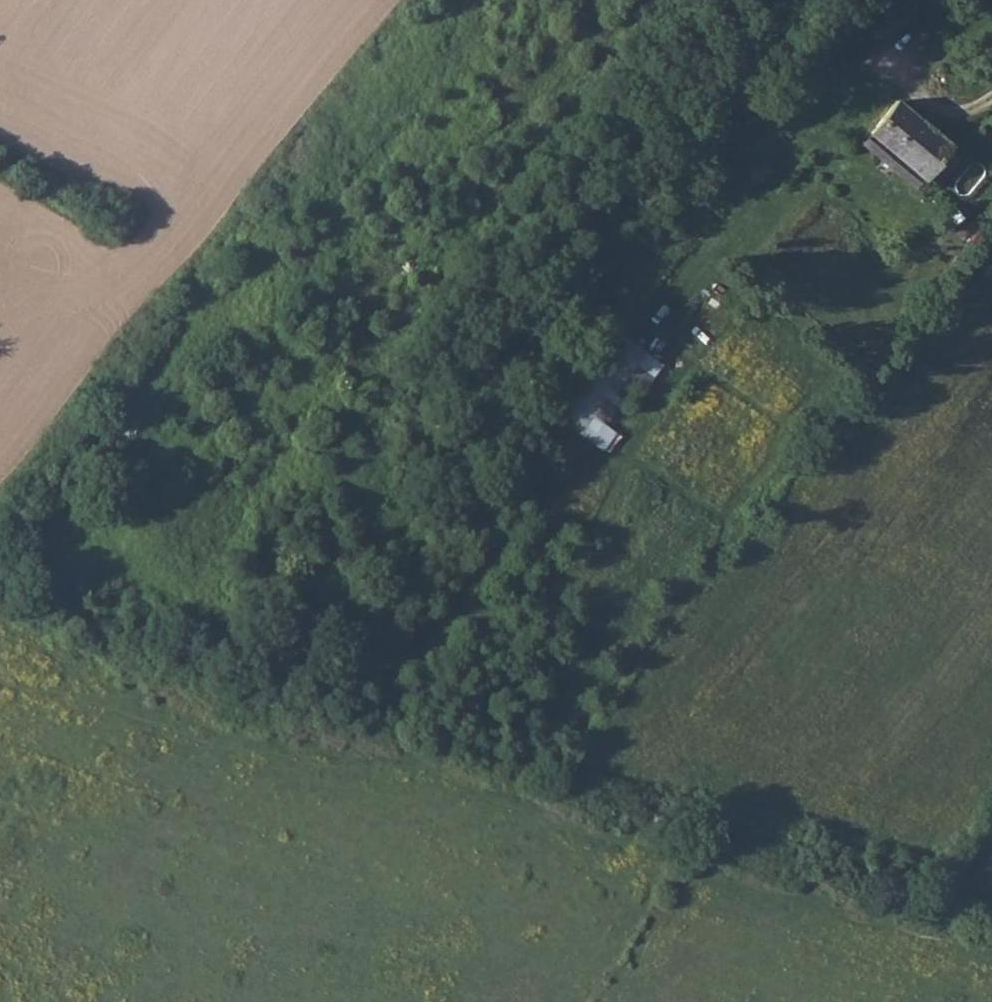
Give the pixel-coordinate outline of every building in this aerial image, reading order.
[(873,144),(925,185),(950,154),(899,113),(873,144)] [(619,435),(603,424),(631,383),(644,392),(663,364),(617,333),(558,418),(608,452),(619,435)]
